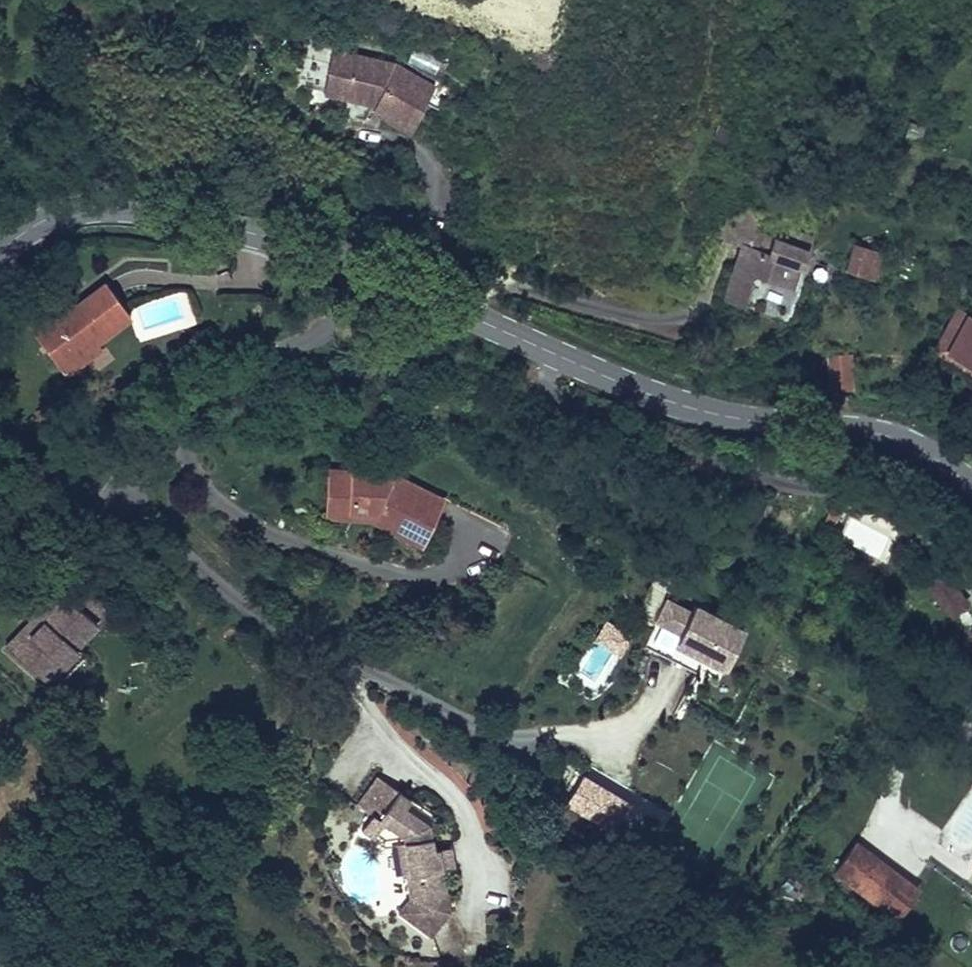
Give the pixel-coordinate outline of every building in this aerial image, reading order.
[(392,66),(335,54),(328,95),(378,108),(376,114),(392,122),(405,128),(427,86),(392,66)] [(721,225),(717,239),(741,246),(747,247),(753,231),(759,211),(745,208),(721,225)] [(787,241),(753,231),(747,247),(741,246),(724,298),(743,304),(751,277),(757,273),(771,278),(794,286),(806,247),(809,237),(791,230),(787,241)] [(881,253),(853,244),(846,267),(874,277),(881,253)] [(130,317),(106,284),(73,308),(59,319),(53,310),(36,322),(53,346),(46,351),(60,369),(97,341),(130,317)] [(73,308),(68,299),(53,310),(59,319),(73,308)] [(958,311),(935,351),(971,374),(971,319),(958,311)] [(53,346),(36,322),(29,328),(46,351),(53,346)] [(101,347),(97,341),(60,369),(65,376),(101,347)] [(850,389),(850,355),(830,356),(830,389),(850,389)] [(365,503),(420,532),(439,497),(389,470),(321,469),(320,515),(359,515),(365,503)] [(359,515),(414,543),(420,532),(365,503),(359,515)] [(880,558),(891,535),(853,518),(842,541),(880,558)] [(939,573),(920,592),(950,621),(969,601),(939,573)] [(111,609),(78,579),(76,577),(64,590),(99,622),(111,609)] [(77,646),(99,622),(64,590),(41,614),(46,619),(15,652),(48,682),(79,648),(77,646)] [(665,596),(644,646),(720,678),(741,628),(665,596)] [(15,652),(46,619),(41,614),(39,613),(9,646),(15,652)] [(640,803),(587,773),(573,798),(626,828),(640,803)] [(446,869),(442,847),(437,847),(433,822),(409,805),(415,798),(383,775),(362,803),(377,813),(389,821),(402,831),(406,834),(407,835),(408,840),(401,841),(406,875),(410,875),(413,894),(412,898),(401,912),(419,925),(426,916),(441,928),(453,913),(446,869)] [(378,837),(389,821),(377,813),(366,828),(378,837)] [(854,842),(831,871),(895,920),(917,891),(854,842)] [(458,868),(454,845),(442,847),(446,869),(458,868)] [(441,928),(426,916),(419,925),(433,937),(441,928)]
